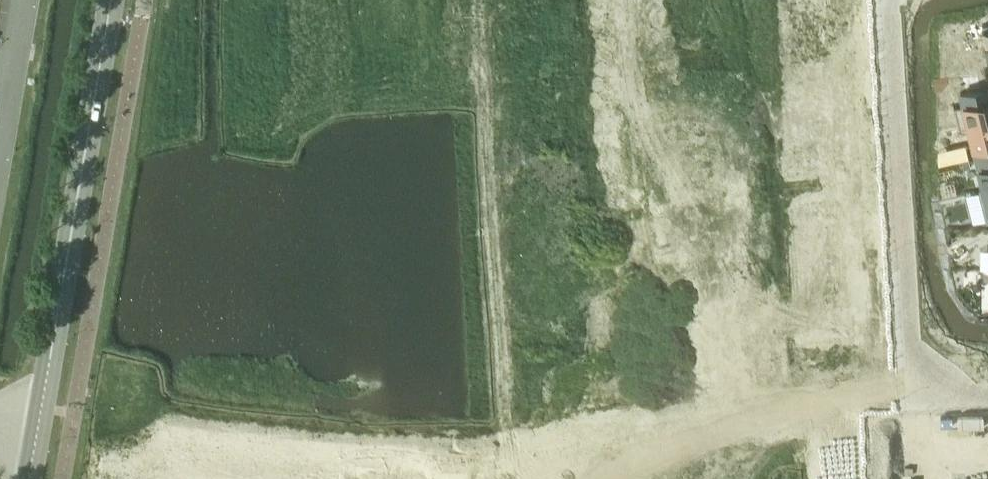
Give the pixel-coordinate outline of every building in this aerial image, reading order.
[(954,106),(959,127),(968,125),(968,124),(987,119),(987,85),(960,92),(963,103),(954,106)] [(968,124),(968,125),(973,145),(975,153),(987,150),(987,119),(968,124)] [(976,158),(978,166),(983,186),(983,187),(987,186),(987,155),(976,158)] [(979,187),(987,221),(987,220),(987,186),(983,187),(983,186),(979,187)]
